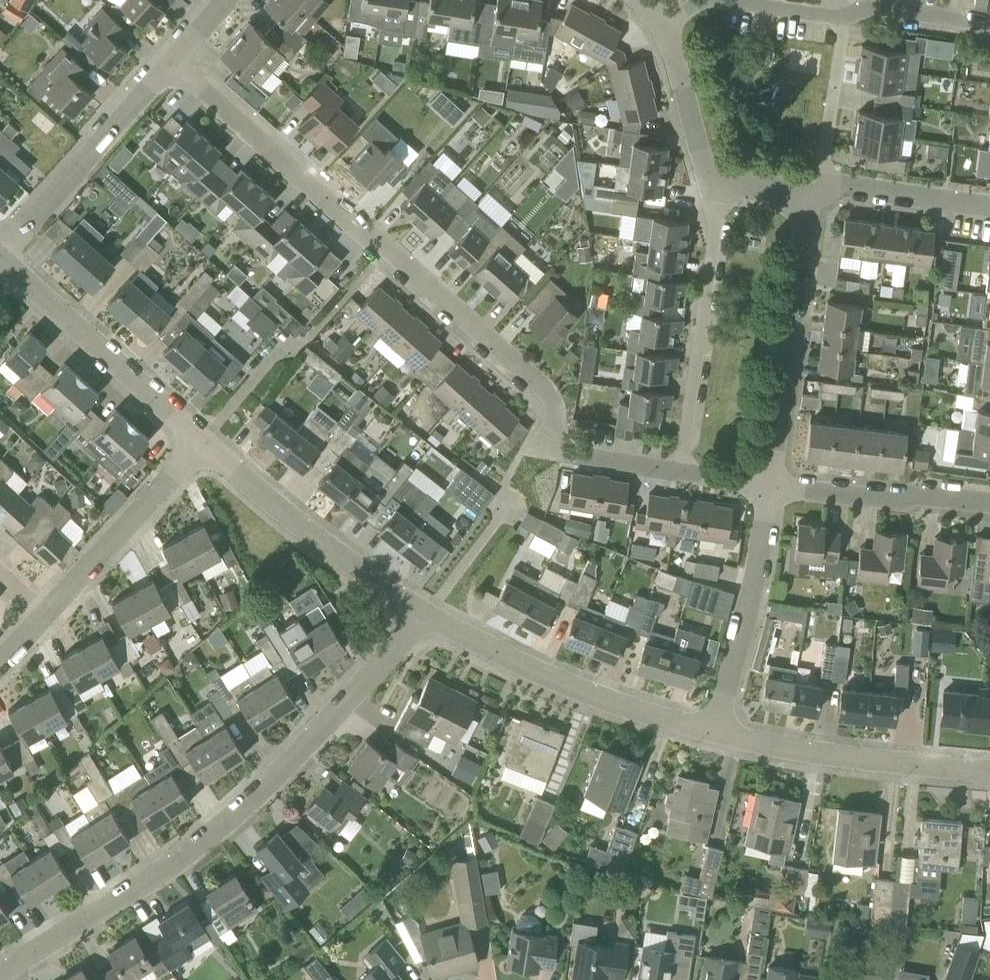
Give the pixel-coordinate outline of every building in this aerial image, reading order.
[(29,10),(34,0),(10,0),(29,10)] [(121,3),(149,28),(165,10),(154,0),(124,0),(121,3)] [(308,38),(293,25),(305,11),(293,0),(268,0),(264,4),(279,17),(272,26),(281,34),(299,49),(308,38)] [(305,11),(315,0),(293,0),(305,11)] [(385,0),(351,0),(348,19),(381,24),(385,0)] [(417,12),(419,0),(385,0),(381,24),(381,25),(402,29),(401,33),(413,35),(417,12)] [(452,0),(430,0),(430,2),(420,0),(419,0),(417,12),(413,35),(426,37),(428,24),(435,25),(436,18),(449,20),(452,0)] [(484,10),(473,8),(475,0),(452,0),(449,20),(446,38),(479,43),(484,10)] [(519,0),(497,0),(495,12),(484,10),(479,43),(480,39),(513,45),(519,0)] [(549,32),(551,20),(539,18),(542,0),(519,0),(513,45),(511,56),(529,59),(531,45),(546,48),(549,32)] [(15,3),(9,13),(21,20),(27,10),(15,3)] [(596,16),(572,3),(564,17),(551,15),(551,20),(549,32),(555,33),(580,46),(596,16)] [(86,44),(86,45),(79,53),(93,65),(100,57),(112,68),(128,50),(114,38),(123,27),(127,30),(128,29),(103,7),(84,27),(94,36),(86,44)] [(609,62),(624,51),(613,45),(621,30),(596,16),(580,46),(609,62)] [(265,34),(250,21),(235,38),(262,61),(272,70),(286,55),(290,59),(299,49),(281,34),(272,26),(265,34)] [(915,51),(916,39),(878,33),(876,46),(862,44),(860,64),(905,70),(916,72),(919,51),(915,51)] [(252,97),(262,86),(260,85),(272,70),(262,61),(235,38),(221,54),(236,67),(228,76),(252,97)] [(88,70),(63,48),(44,69),(56,79),(47,88),(73,112),(91,92),(75,77),(83,67),(87,71),(88,70)] [(627,63),(624,51),(609,62),(617,95),(650,86),(644,59),(627,63)] [(394,59),(393,68),(404,69),(405,61),(394,59)] [(913,105),(915,92),(902,90),(905,70),(860,64),(857,84),(877,87),(875,99),(913,105)] [(335,148),(357,124),(327,97),(332,91),(321,81),(304,100),(313,109),(299,125),(318,143),(323,137),(335,148)] [(639,131),(641,118),(657,114),(650,86),(617,95),(624,122),(623,129),(639,131)] [(522,110),(560,117),(561,109),(552,95),(508,87),(505,106),(522,110)] [(293,91),(283,101),(292,109),(302,99),(293,91)] [(856,130),(901,136),(904,116),(911,117),(913,105),(875,99),(873,112),(859,110),(856,130)] [(453,100),(441,114),(453,125),(465,111),(453,100)] [(579,119),(579,122),(593,124),(595,113),(581,111),(580,112),(579,119)] [(398,137),(377,118),(378,117),(377,116),(362,133),(363,134),(364,133),(372,140),(349,165),(370,183),(377,175),(382,180),(385,177),(394,185),(411,166),(390,147),(398,137)] [(183,159),(204,135),(188,120),(171,138),(161,128),(163,125),(162,125),(144,146),(172,171),(183,159)] [(9,121),(2,129),(0,131),(0,201),(18,181),(2,166),(20,145),(11,137),(19,129),(9,121)] [(621,152),(620,164),(669,170),(670,158),(666,157),(668,147),(646,144),(648,132),(639,131),(623,129),(621,141),(620,152),(621,152)] [(904,170),(906,157),(911,154),(914,138),(901,136),(856,130),(853,150),(867,152),(866,165),(903,170),(904,170)] [(183,159),(172,171),(198,195),(218,174),(208,165),(221,149),(204,135),(183,159)] [(573,144),(554,166),(566,176),(555,189),(567,199),(579,185),(573,144)] [(115,154),(109,161),(119,170),(126,163),(115,154)] [(417,222),(454,181),(430,159),(402,190),(410,197),(401,208),(417,222)] [(596,183),(596,185),(595,196),(613,199),(638,202),(640,190),(662,193),(663,183),(667,183),(669,170),(620,164),(618,164),(615,186),(596,183)] [(236,207),(258,183),(242,168),(228,183),(218,174),(198,195),(209,204),(217,211),(219,209),(228,199),(236,207)] [(131,204),(140,194),(121,177),(112,187),(131,204)] [(465,199),(450,186),(454,181),(417,222),(433,236),(442,226),(450,233),(477,202),(469,194),(465,199)] [(252,243),(270,224),(260,214),(275,198),(258,183),(236,207),(245,215),(234,227),(252,243)] [(131,260),(153,235),(167,219),(140,194),(131,204),(149,221),(121,252),(131,260)] [(688,221),(636,214),(638,202),(613,199),(612,210),(612,211),(636,214),(633,237),(650,240),(689,245),(690,232),(686,232),(688,221)] [(465,265),(474,255),(502,224),(477,202),(450,233),(458,240),(449,250),(465,265)] [(290,255),(312,231),(295,216),(280,232),(270,224),(252,243),(270,259),(267,262),(276,271),(290,255)] [(863,254),(868,220),(845,217),(840,251),(863,254)] [(94,246),(103,236),(84,218),(53,252),(73,269),(93,246),(94,246)] [(884,266),(885,257),(890,223),(868,220),(863,254),(862,263),(884,266)] [(907,260),(912,226),(890,223),(885,257),(907,260)] [(514,259),(526,245),(502,224),(474,255),(482,262),(473,272),(489,286),(514,259)] [(930,263),(933,242),(934,229),(912,226),(907,260),(930,263)] [(307,292),(325,273),(314,263),(329,246),(312,231),(290,255),(276,271),(286,279),(289,276),(307,292)] [(687,258),(689,245),(650,240),(648,251),(636,250),(633,273),(658,276),(660,264),(681,268),(683,257),(687,258)] [(147,241),(131,260),(141,270),(141,269),(143,271),(160,252),(158,250),(147,241)] [(92,287),(113,263),(94,246),(93,246),(73,269),(92,287)] [(597,256),(595,267),(609,269),(610,258),(597,256)] [(522,297),(537,281),(514,259),(489,286),(505,301),(514,290),(522,297)] [(159,285),(143,271),(141,269),(141,270),(131,280),(129,278),(108,301),(128,319),(149,296),(159,285)] [(689,281),(658,276),(633,273),(631,289),(636,290),(633,311),(642,313),(660,315),(661,314),(662,303),(677,305),(679,291),(688,292),(689,281)] [(202,274),(193,283),(203,291),(211,282),(202,274)] [(566,291),(551,277),(527,304),(538,313),(529,323),(553,344),(579,315),(560,298),(566,291)] [(835,287),(846,289),(847,278),(837,277),(835,287)] [(869,292),(870,282),(859,280),(858,290),(869,292)] [(203,291),(193,283),(177,301),(186,310),(203,291)] [(373,327),(397,301),(379,285),(361,304),(352,296),(342,307),(353,316),(356,312),(373,327)] [(902,297),(904,286),(893,285),(892,295),(902,297)] [(925,300),(926,289),(916,288),(914,298),(925,300)] [(195,319),(212,299),(203,291),(186,310),(176,321),(184,328),(164,351),(183,368),(204,345),(213,335),(195,319)] [(266,338),(280,322),(266,310),(250,294),(239,306),(250,316),(247,320),(266,338)] [(148,336),(168,313),(149,296),(128,319),(148,336)] [(858,327),(861,304),(828,299),(824,322),(858,327)] [(283,325),(285,324),(293,315),(275,300),(266,310),(280,322),(283,325)] [(400,352),(424,325),(397,301),(373,327),(374,328),(364,339),(371,345),(381,334),(400,352)] [(916,323),(926,324),(928,313),(917,312),(916,323)] [(660,315),(642,313),(639,328),(631,327),(628,348),(636,350),(655,352),(657,340),(672,342),(674,328),(683,329),(684,318),(661,314),(660,315)] [(285,324),(283,325),(295,335),(303,325),(304,325),(293,315),(285,324)] [(867,350),(870,329),(858,327),(824,322),(821,344),(867,350)] [(424,380),(433,369),(424,361),(442,341),(424,325),(400,352),(417,367),(414,371),(424,380)] [(982,327),(973,325),(969,360),(989,363),(989,328),(982,327)] [(23,390),(41,370),(32,362),(47,346),(30,330),(6,357),(22,372),(14,382),(23,390)] [(224,384),(244,362),(232,351),(213,335),(204,345),(183,368),(203,386),(213,374),(224,384)] [(330,336),(324,343),(331,349),(330,350),(342,361),(349,352),(337,341),(330,336)] [(867,350),(821,344),(818,367),(852,371),(855,349),(867,351),(867,350)] [(335,383),(342,373),(307,345),(299,355),(335,383)] [(923,348),(912,346),(911,357),(921,358),(923,348)] [(677,367),(679,355),(655,352),(636,350),(628,348),(622,386),(631,387),(649,390),(650,389),(651,377),(666,379),(668,366),(677,367)] [(969,360),(964,393),(973,395),(989,397),(989,363),(969,360)] [(474,377),(456,361),(443,377),(433,369),(424,380),(451,404),(474,377)] [(32,398),(41,390),(56,405),(57,404),(82,377),(65,362),(50,378),(41,370),(23,390),(32,398)] [(581,367),(580,379),(592,380),(594,368),(581,367)] [(918,381),(919,370),(909,369),(908,380),(918,381)] [(77,433),(92,416),(83,408),(98,392),(82,377),(57,404),(56,405),(51,410),(77,433)] [(478,428),(501,402),(474,377),(451,404),(451,405),(441,416),(448,422),(458,411),(478,428)] [(855,393),(857,384),(823,380),(820,398),(837,400),(838,391),(855,393)] [(904,399),(905,390),(871,386),(870,395),(904,399)] [(649,390),(631,387),(629,403),(620,402),(617,423),(634,426),(644,427),(646,414),(661,417),(663,403),(672,404),(673,393),(650,389),(649,390)] [(353,401),(351,404),(361,412),(369,401),(373,397),(363,389),(362,391),(353,401)] [(973,395),(971,407),(964,406),(961,427),(975,429),(989,431),(989,397),(973,395)] [(16,399),(12,403),(13,409),(17,413),(22,412),(26,408),(26,402),(22,399),(16,399)] [(505,453),(515,442),(505,433),(519,418),(501,402),(478,428),(505,453)] [(329,432),(309,416),(297,430),(280,451),(302,468),(324,441),(332,447),(347,429),(361,412),(351,404),(329,432)] [(280,451),(297,430),(276,413),(266,406),(255,420),(265,427),(259,435),(280,451)] [(133,423),(116,408),(101,425),(92,416),(77,433),(74,436),(83,445),(92,435),(108,450),(133,423)] [(902,468),(903,466),(907,432),(810,420),(806,456),(902,468)] [(125,482),(143,463),(134,454),(149,438),(133,423),(108,450),(125,464),(116,474),(125,482)] [(632,436),(634,426),(617,423),(616,433),(632,436)] [(975,429),(961,427),(946,425),(941,458),(953,459),(953,461),(989,466),(989,458),(989,431),(975,429)] [(357,436),(356,435),(347,429),(332,447),(341,454),(319,482),(340,499),(369,462),(349,446),(357,436)] [(44,449),(55,458),(63,449),(53,439),(44,449)] [(424,461),(446,473),(453,460),(432,448),(424,461)] [(916,449),(913,467),(927,469),(929,451),(916,449)] [(18,492),(28,481),(13,467),(12,467),(1,457),(0,458),(0,511),(18,492)] [(389,479),(369,462),(340,499),(362,516),(383,488),(392,495),(407,476),(416,464),(407,457),(389,479)] [(484,507),(495,493),(462,467),(455,477),(477,494),(473,499),(484,507)] [(595,510),(601,477),(573,472),(570,492),(561,491),(559,504),(595,510)] [(437,500),(419,485),(407,476),(392,495),(401,501),(379,529),(400,546),(429,510),(437,500)] [(632,516),(634,503),(626,502),(629,481),(601,477),(595,510),(632,516)] [(78,484),(70,491),(71,505),(85,503),(84,491),(78,484)] [(108,511),(123,493),(114,486),(100,504),(108,511)] [(18,492),(0,511),(0,518),(7,524),(4,526),(21,542),(54,506),(43,496),(37,496),(31,503),(18,492)] [(670,544),(678,497),(649,493),(646,513),(638,512),(635,525),(669,531),(667,544),(670,544)] [(699,536),(705,502),(678,497),(670,544),(676,545),(678,532),(699,536)] [(50,564),(71,541),(59,529),(71,516),(71,510),(59,500),(54,506),(21,542),(38,557),(40,555),(50,564)] [(733,507),(705,502),(699,536),(723,540),(736,542),(738,529),(730,527),(733,507)] [(438,560),(447,548),(448,548),(439,541),(450,527),(429,510),(400,546),(421,563),(429,553),(438,560)] [(556,543),(564,529),(543,518),(536,532),(556,543)] [(577,519),(573,532),(589,536),(592,524),(577,519)] [(838,560),(841,532),(824,530),(825,524),(798,521),(796,541),(791,541),(788,569),(806,571),(808,557),(838,560)] [(210,532),(205,523),(184,534),(201,565),(207,577),(239,560),(221,527),(210,532)] [(887,565),(903,567),(907,533),(876,529),(873,552),(860,551),(859,559),(857,579),(885,582),(887,565)] [(192,598),(180,577),(201,565),(184,534),(163,545),(180,577),(170,582),(181,603),(192,598)] [(963,573),(967,539),(936,536),(934,554),(921,553),(917,584),(946,587),(948,572),(963,573)] [(633,542),(631,555),(645,558),(647,545),(633,542)] [(975,552),(969,598),(989,600),(989,594),(989,554),(975,552)] [(588,560),(583,571),(591,575),(596,565),(588,560)] [(717,578),(720,564),(696,561),(694,571),(693,574),(717,578)] [(494,604),(518,617),(539,580),(515,567),(494,604)] [(672,572),(660,568),(655,582),(667,586),(672,572)] [(564,640),(589,649),(604,612),(586,605),(597,578),(591,575),(583,571),(578,581),(568,603),(577,607),(564,640)] [(567,576),(560,590),(539,580),(518,617),(542,630),(559,599),(568,603),(578,581),(567,576)] [(159,588),(154,579),(133,590),(150,621),(171,610),(171,609),(174,607),(181,603),(170,582),(159,588)] [(711,597),(712,594),(715,585),(692,579),(689,590),(711,597)] [(220,592),(226,609),(237,605),(232,588),(220,592)] [(129,633),(150,621),(133,590),(112,601),(129,633)] [(660,615),(665,602),(649,597),(645,608),(637,631),(647,635),(637,668),(663,675),(675,636),(651,629),(657,613),(660,615)] [(326,659),(346,646),(333,626),(343,619),(331,599),(320,606),(327,616),(307,629),(326,659)] [(825,599),(823,610),(841,612),(842,601),(825,599)] [(637,631),(645,608),(634,604),(630,603),(625,619),(605,611),(604,612),(589,649),(615,660),(625,633),(621,632),(624,626),(637,631)] [(807,609),(806,609),(784,605),(782,617),(805,621),(807,609)] [(913,606),(912,621),(932,623),(933,608),(913,606)] [(763,669),(766,660),(777,617),(767,615),(753,666),(763,669)] [(890,621),(877,625),(881,635),(893,631),(890,621)] [(219,625),(209,636),(216,647),(228,639),(219,625)] [(929,648),(953,649),(954,626),(930,625),(929,648)] [(926,653),(927,628),(917,628),(915,653),(926,653)] [(287,641),(281,630),(279,631),(270,637),(283,657),(292,651),(306,672),(326,659),(307,629),(287,641)] [(689,683),(702,639),(676,632),(675,636),(663,675),(689,683)] [(129,660),(140,653),(129,633),(117,639),(129,660)] [(108,644),(103,634),(82,646),(99,677),(119,666),(129,660),(117,639),(108,644)] [(711,636),(706,653),(716,656),(721,641),(721,639),(711,636)] [(272,664),(283,657),(270,637),(260,643),(272,664)] [(833,679),(838,643),(826,642),(820,677),(833,679)] [(845,681),(850,645),(838,643),(833,679),(845,681)] [(78,712),(89,706),(78,688),(99,677),(82,646),(61,657),(77,686),(66,691),(78,712)] [(159,664),(166,674),(175,668),(169,657),(159,664)] [(129,660),(119,666),(125,676),(135,671),(129,660)] [(907,687),(909,663),(896,662),(895,686),(907,687)] [(274,673),(268,665),(267,663),(251,673),(257,684),(276,714),(296,701),(277,671),(274,673)] [(230,686),(230,685),(220,692),(233,712),(243,705),(256,727),(276,714),(257,684),(251,673),(230,686)] [(789,707),(794,679),(768,674),(762,702),(789,707)] [(454,694),(447,691),(448,689),(430,679),(419,699),(412,695),(395,728),(427,745),(435,730),(440,733),(441,732),(455,739),(476,699),(457,689),(454,694)] [(816,712),(821,684),(794,679),(789,707),(816,712)] [(57,697),(51,687),(30,698),(47,729),(68,718),(78,712),(66,691),(57,697)] [(867,718),(869,690),(842,687),(839,715),(867,718)] [(223,719),(233,712),(220,692),(218,688),(208,694),(219,713),(223,719)] [(894,721),(896,693),(869,690),(867,718),(894,721)] [(944,690),(941,721),(966,723),(967,721),(976,722),(975,729),(989,730),(989,694),(944,690)] [(23,736),(13,742),(25,763),(34,758),(35,757),(26,741),(47,729),(30,698),(9,710),(23,736)] [(225,766),(245,753),(226,723),(223,719),(219,713),(199,725),(225,766)] [(165,714),(154,721),(162,734),(173,727),(165,714)] [(542,726),(511,714),(511,715),(525,721),(508,765),(547,779),(555,757),(552,756),(561,733),(547,728),(548,726),(543,724),(542,726)] [(199,725),(179,738),(171,743),(169,744),(182,764),(192,758),(205,779),(225,766),(199,725)] [(388,753),(367,739),(349,765),(378,785),(387,772),(401,781),(419,757),(397,741),(388,753)] [(0,741),(0,777),(14,769),(25,763),(13,742),(3,747),(0,741)] [(145,772),(151,783),(170,814),(191,801),(172,771),(182,764),(169,744),(167,746),(159,751),(165,760),(145,772)] [(619,755),(603,749),(585,794),(624,807),(631,786),(628,785),(637,762),(625,757),(625,756),(619,754),(619,755)] [(462,756),(454,773),(472,782),(480,764),(462,756)] [(114,791),(101,771),(91,777),(105,798),(84,810),(85,811),(91,821),(110,851),(130,839),(117,818),(127,812),(114,791)] [(170,814),(151,783),(145,772),(114,791),(127,812),(137,805),(150,826),(170,814)] [(703,793),(706,781),(678,775),(676,782),(674,782),(673,786),(675,786),(675,791),(669,789),(665,793),(663,800),(666,805),(671,806),(670,812),(672,812),(668,830),(705,838),(714,795),(703,793)] [(366,796),(343,778),(333,790),(325,783),(307,806),(339,832),(366,796)] [(771,796),(759,793),(748,840),(787,849),(797,803),(799,803),(799,802),(777,797),(777,796),(772,794),(771,796)] [(527,817),(546,826),(553,808),(555,803),(537,796),(527,817)] [(53,830),(37,805),(28,810),(51,847),(31,859),(50,889),(70,877),(57,856),(67,850),(54,829),(53,830)] [(856,811),(839,809),(832,870),(860,873),(862,859),(873,861),(876,838),(873,837),(876,813),(862,811),(862,810),(856,809),(856,811)] [(110,851),(91,821),(71,834),(59,815),(49,821),(54,829),(67,850),(77,843),(90,864),(110,851)] [(527,817),(520,836),(538,844),(546,826),(527,817)] [(939,867),(957,869),(961,821),(922,818),(920,836),(914,835),(913,846),(919,846),(916,882),(938,883),(939,867)] [(556,822),(542,839),(555,849),(569,832),(556,822)] [(602,866),(623,873),(638,832),(616,824),(607,850),(602,866)] [(311,870),(279,830),(277,831),(280,834),(270,842),(268,839),(256,848),(272,867),(261,876),(286,907),(309,888),(301,878),(311,870)] [(711,896),(723,848),(708,844),(700,877),(696,892),(711,896)] [(461,902),(484,898),(477,856),(454,860),(461,902)] [(0,864),(0,876),(7,887),(17,881),(30,902),(50,889),(31,859),(12,872),(5,861),(0,864)] [(805,887),(808,870),(808,869),(789,865),(784,889),(804,892),(805,887)] [(258,909),(235,872),(207,890),(214,900),(203,906),(200,901),(199,902),(209,917),(219,932),(223,940),(235,933),(231,926),(258,909)] [(871,921),(887,922),(890,922),(895,879),(875,877),(871,921)] [(911,880),(895,879),(890,922),(907,924),(911,880)] [(363,887),(353,896),(364,908),(374,899),(363,887)] [(776,891),(773,907),(793,911),(796,895),(776,891)] [(959,919),(974,919),(975,895),(960,894),(959,919)] [(10,915),(0,899),(0,921),(10,915)] [(201,922),(188,901),(160,920),(168,932),(153,941),(156,945),(170,967),(192,953),(190,950),(211,937),(219,932),(209,917),(201,922)] [(518,921),(516,929),(513,929),(508,965),(538,969),(538,964),(553,966),(557,936),(543,934),(540,933),(542,924),(540,918),(535,913),(527,912),(521,915),(518,921)] [(411,914),(395,922),(415,960),(428,954),(422,934),(418,920),(411,914)] [(818,917),(816,933),(827,934),(829,918),(818,917)] [(610,945),(594,942),(597,924),(574,920),(570,942),(578,944),(574,975),(605,979),(606,975),(622,978),(627,944),(610,941),(610,945)] [(478,964),(466,921),(422,934),(428,954),(434,976),(478,964)] [(979,948),(985,933),(962,930),(945,978),(952,979),(968,979),(979,948)] [(696,935),(667,931),(664,949),(643,945),(638,979),(670,979),(673,961),(691,964),(696,935)] [(764,952),(767,934),(751,932),(748,949),(746,961),(707,955),(703,979),(735,979),(736,974),(760,978),(764,952)] [(135,935),(109,951),(118,965),(103,974),(107,979),(135,979),(132,975),(152,964),(159,974),(170,967),(156,945),(146,952),(135,935)] [(394,968),(405,960),(387,938),(366,955),(374,965),(359,978),(361,979),(404,979),(394,968)] [(977,954),(988,959),(989,953),(989,948),(981,944),(979,949),(977,954)] [(817,976),(797,972),(798,970),(770,965),(767,979),(816,979),(817,976)] [(82,968),(63,979),(90,979),(82,968)] [(929,974),(899,969),(897,979),(927,979),(929,974)]
